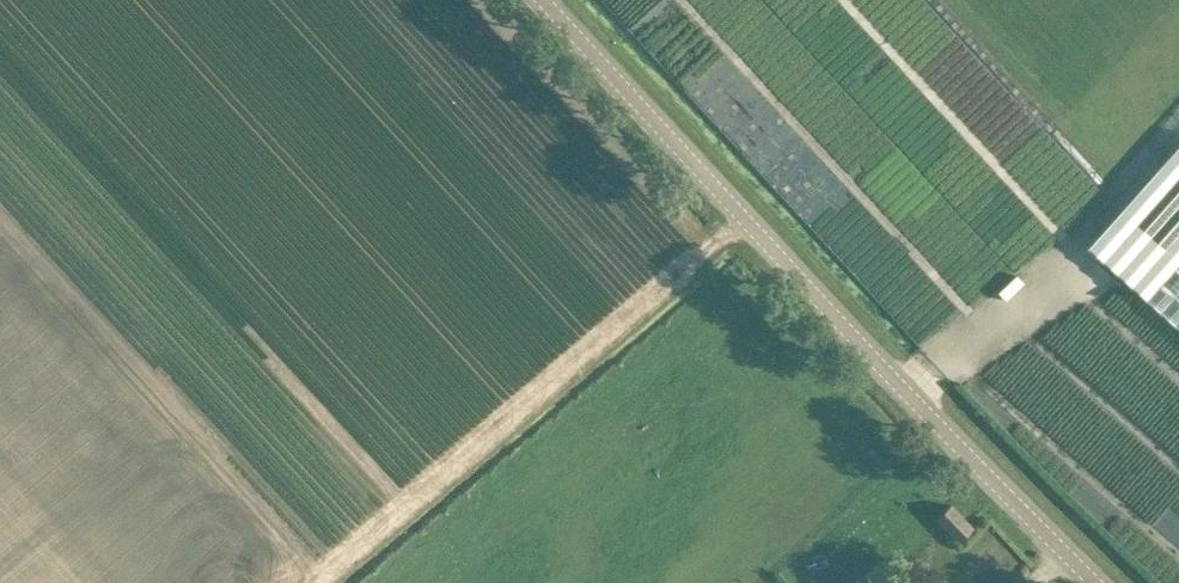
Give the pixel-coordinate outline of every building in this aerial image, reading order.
[(1088,246),(1178,327),(1178,144),(1088,246)] [(1100,305),(1122,292),(1108,270),(1087,282),(1100,305)] [(995,302),(1002,312),(1021,299),(1014,289),(995,302)] [(974,528),(952,505),(938,517),(960,540),(974,528)]
